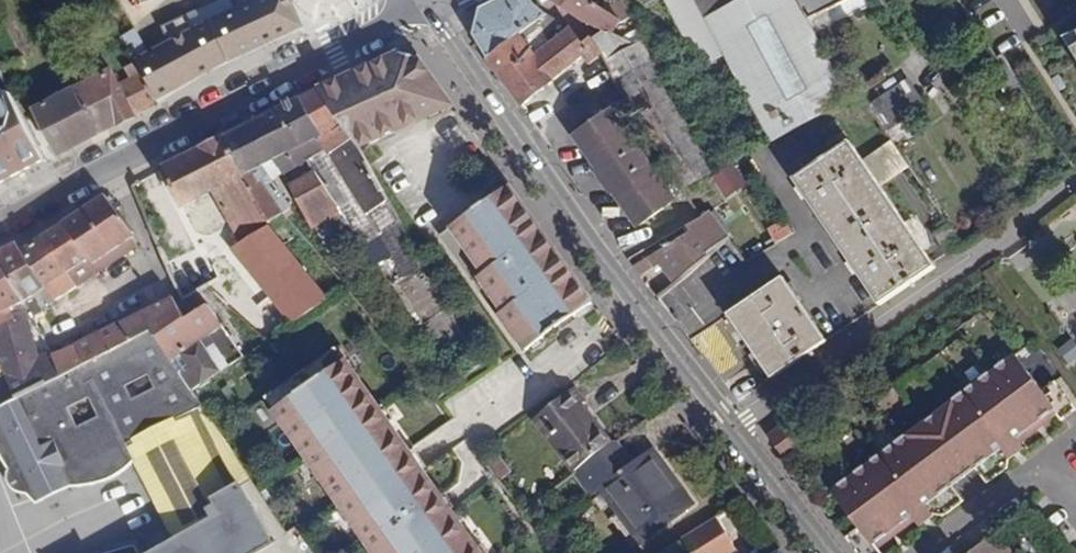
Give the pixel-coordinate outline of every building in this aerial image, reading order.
[(189,31),(205,61),(209,69),(300,27),(288,0),(250,0),(247,1),(246,0),(232,0),(239,16),(222,24),(220,19),(189,31)] [(489,59),(547,16),(539,11),(533,0),(498,0),(481,8),(474,37),(489,59)] [(604,11),(589,0),(556,0),(562,7),(584,23),(604,11)] [(724,55),(696,0),(665,0),(701,67),(724,55)] [(724,55),(770,143),(852,100),(822,44),(799,0),(696,0),(724,55)] [(822,44),(839,36),(827,11),(849,0),(799,0),(822,44)] [(618,4),(604,11),(619,23),(627,19),(618,4)] [(604,31),(619,23),(604,11),(584,23),(604,31)] [(487,61),(501,82),(567,29),(547,16),(489,59),(487,61)] [(605,69),(586,41),(582,43),(570,27),(567,29),(501,82),(518,105),(583,54),(598,74),(605,69)] [(586,41),(605,69),(686,188),(713,174),(640,42),(635,44),(604,31),(586,41)] [(320,90),(343,131),(353,147),(446,109),(418,59),(400,53),(320,90)] [(1001,56),(988,65),(1007,93),(1020,84),(1001,56)] [(76,90),(99,134),(156,104),(148,89),(142,76),(119,87),(110,72),(76,90)] [(925,108),(908,82),(869,107),(887,133),(925,108)] [(59,154),(99,134),(76,90),(37,111),(59,154)] [(320,90),(279,110),(299,148),(307,160),(327,149),(335,163),(316,174),(322,183),(357,236),(368,230),(351,202),(357,200),(365,214),(381,207),(393,228),(380,235),(405,279),(423,269),(393,217),(362,164),(353,147),(343,131),(320,90)] [(256,122),(276,161),(283,174),(307,160),(299,148),(279,110),(256,122)] [(676,199),(612,110),(574,137),(600,173),(595,176),(607,194),(612,190),(638,226),(676,199)] [(256,122),(223,138),(267,224),(284,214),(291,209),(273,179),(266,166),(276,161),(256,122)] [(267,224),(223,138),(162,168),(183,206),(212,192),(238,244),(243,242),(252,253),(261,247),(287,280),(306,266),(280,233),(276,235),(267,224)] [(892,140),(863,161),(879,185),(909,165),(892,140)] [(863,161),(849,142),(794,179),(880,305),(936,267),(879,185),(863,161)] [(16,177),(0,147),(0,185),(16,177)] [(266,166),(273,179),(283,174),(276,161),(266,166)] [(725,196),(747,188),(737,162),(715,170),(725,196)] [(291,188),(295,197),(322,183),(316,174),(291,188)] [(330,251),(357,236),(322,183),(295,197),(311,229),(317,226),(330,251)] [(522,353),(593,302),(507,185),(436,235),(522,353)] [(63,226),(92,265),(98,273),(132,250),(127,242),(135,236),(105,197),(63,226)] [(357,236),(363,245),(380,235),(393,228),(381,207),(365,214),(357,200),(351,202),(368,230),(357,236)] [(729,235),(707,206),(700,210),(704,216),(687,226),(691,231),(668,247),(666,243),(633,267),(640,276),(658,263),(676,286),(725,241),(729,235)] [(793,235),(785,222),(768,232),(776,245),(793,235)] [(63,226),(42,241),(68,275),(77,287),(98,273),(92,265),(63,226)] [(363,245),(357,236),(330,251),(335,261),(363,245)] [(23,254),(47,289),(68,275),(42,241),(23,254)] [(220,281),(203,244),(166,262),(183,300),(207,287),(220,281)] [(47,289),(23,254),(18,246),(0,255),(0,265),(25,303),(34,297),(47,289)] [(61,377),(52,357),(37,359),(25,303),(0,265),(0,362),(4,378),(15,400),(61,377)] [(826,341),(782,277),(727,314),(772,378),(826,341)] [(34,297),(39,304),(44,301),(52,296),(47,289),(34,297)] [(56,302),(52,296),(44,301),(48,307),(56,302)] [(43,310),(39,304),(34,297),(25,303),(32,318),(43,310)] [(174,300),(121,324),(132,343),(153,332),(192,392),(222,372),(203,342),(225,328),(210,304),(186,320),(174,300)] [(121,324),(76,345),(86,365),(132,343),(121,324)] [(247,356),(225,328),(203,342),(222,372),(247,356)] [(162,428),(203,408),(192,392),(153,332),(132,343),(86,365),(61,377),(15,400),(0,407),(0,458),(7,470),(6,474),(6,481),(9,487),(13,492),(19,495),(26,496),(27,498),(50,487),(48,482),(64,475),(70,489),(103,484),(124,473),(135,463),(130,453),(126,446),(148,435),(149,436),(153,437),(157,436),(160,433),(162,430),(162,428)] [(61,377),(86,365),(76,345),(52,357),(61,377)] [(263,395),(374,552),(479,552),(335,346),(263,395)] [(837,493),(863,528),(850,538),(861,552),(885,552),(882,549),(878,545),(915,518),(918,521),(922,527),(937,517),(946,516),(964,502),(953,487),(980,467),(991,482),(1011,467),(1014,459),(1027,449),(1022,443),(1019,439),(1056,411),(1059,415),(1064,421),(1075,412),(1075,405),(1059,381),(1046,391),(1039,382),(1019,357),(1005,366),(975,390),(944,413),(941,415),(927,425),(914,435),(886,456),(859,476),(837,493)] [(535,421),(576,474),(612,447),(582,408),(587,405),(576,390),(535,421)] [(144,483),(173,541),(221,514),(214,499),(239,486),(250,479),(212,422),(205,411),(130,453),(135,463),(144,483)] [(1056,411),(1019,439),(1022,443),(1059,415),(1056,411)] [(797,417),(771,436),(789,459),(815,439),(797,417)] [(636,463),(619,442),(612,447),(628,469),(636,463)] [(612,447),(576,474),(593,497),(602,490),(642,543),(693,505),(651,450),(636,463),(628,469),(612,447)] [(514,475),(500,457),(490,464),(504,483),(514,475)] [(32,507),(70,489),(64,475),(48,482),(50,487),(27,498),(32,507)] [(239,486),(214,499),(221,514),(173,541),(153,552),(258,552),(271,546),(239,486)] [(716,518),(682,540),(690,552),(731,552),(736,550),(716,518)] [(915,518),(878,545),(882,549),(918,521),(915,518)] [(997,533),(969,552),(1011,552),(997,533)]
